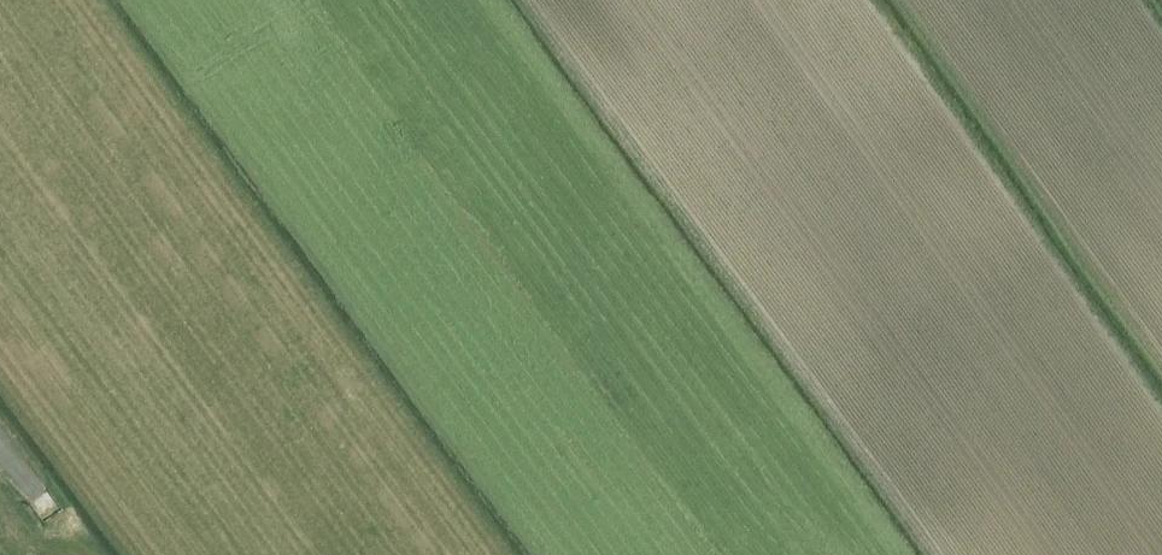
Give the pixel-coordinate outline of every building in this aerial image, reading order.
[(0,430),(0,451),(36,495),(47,486),(1,429),(0,430)]
